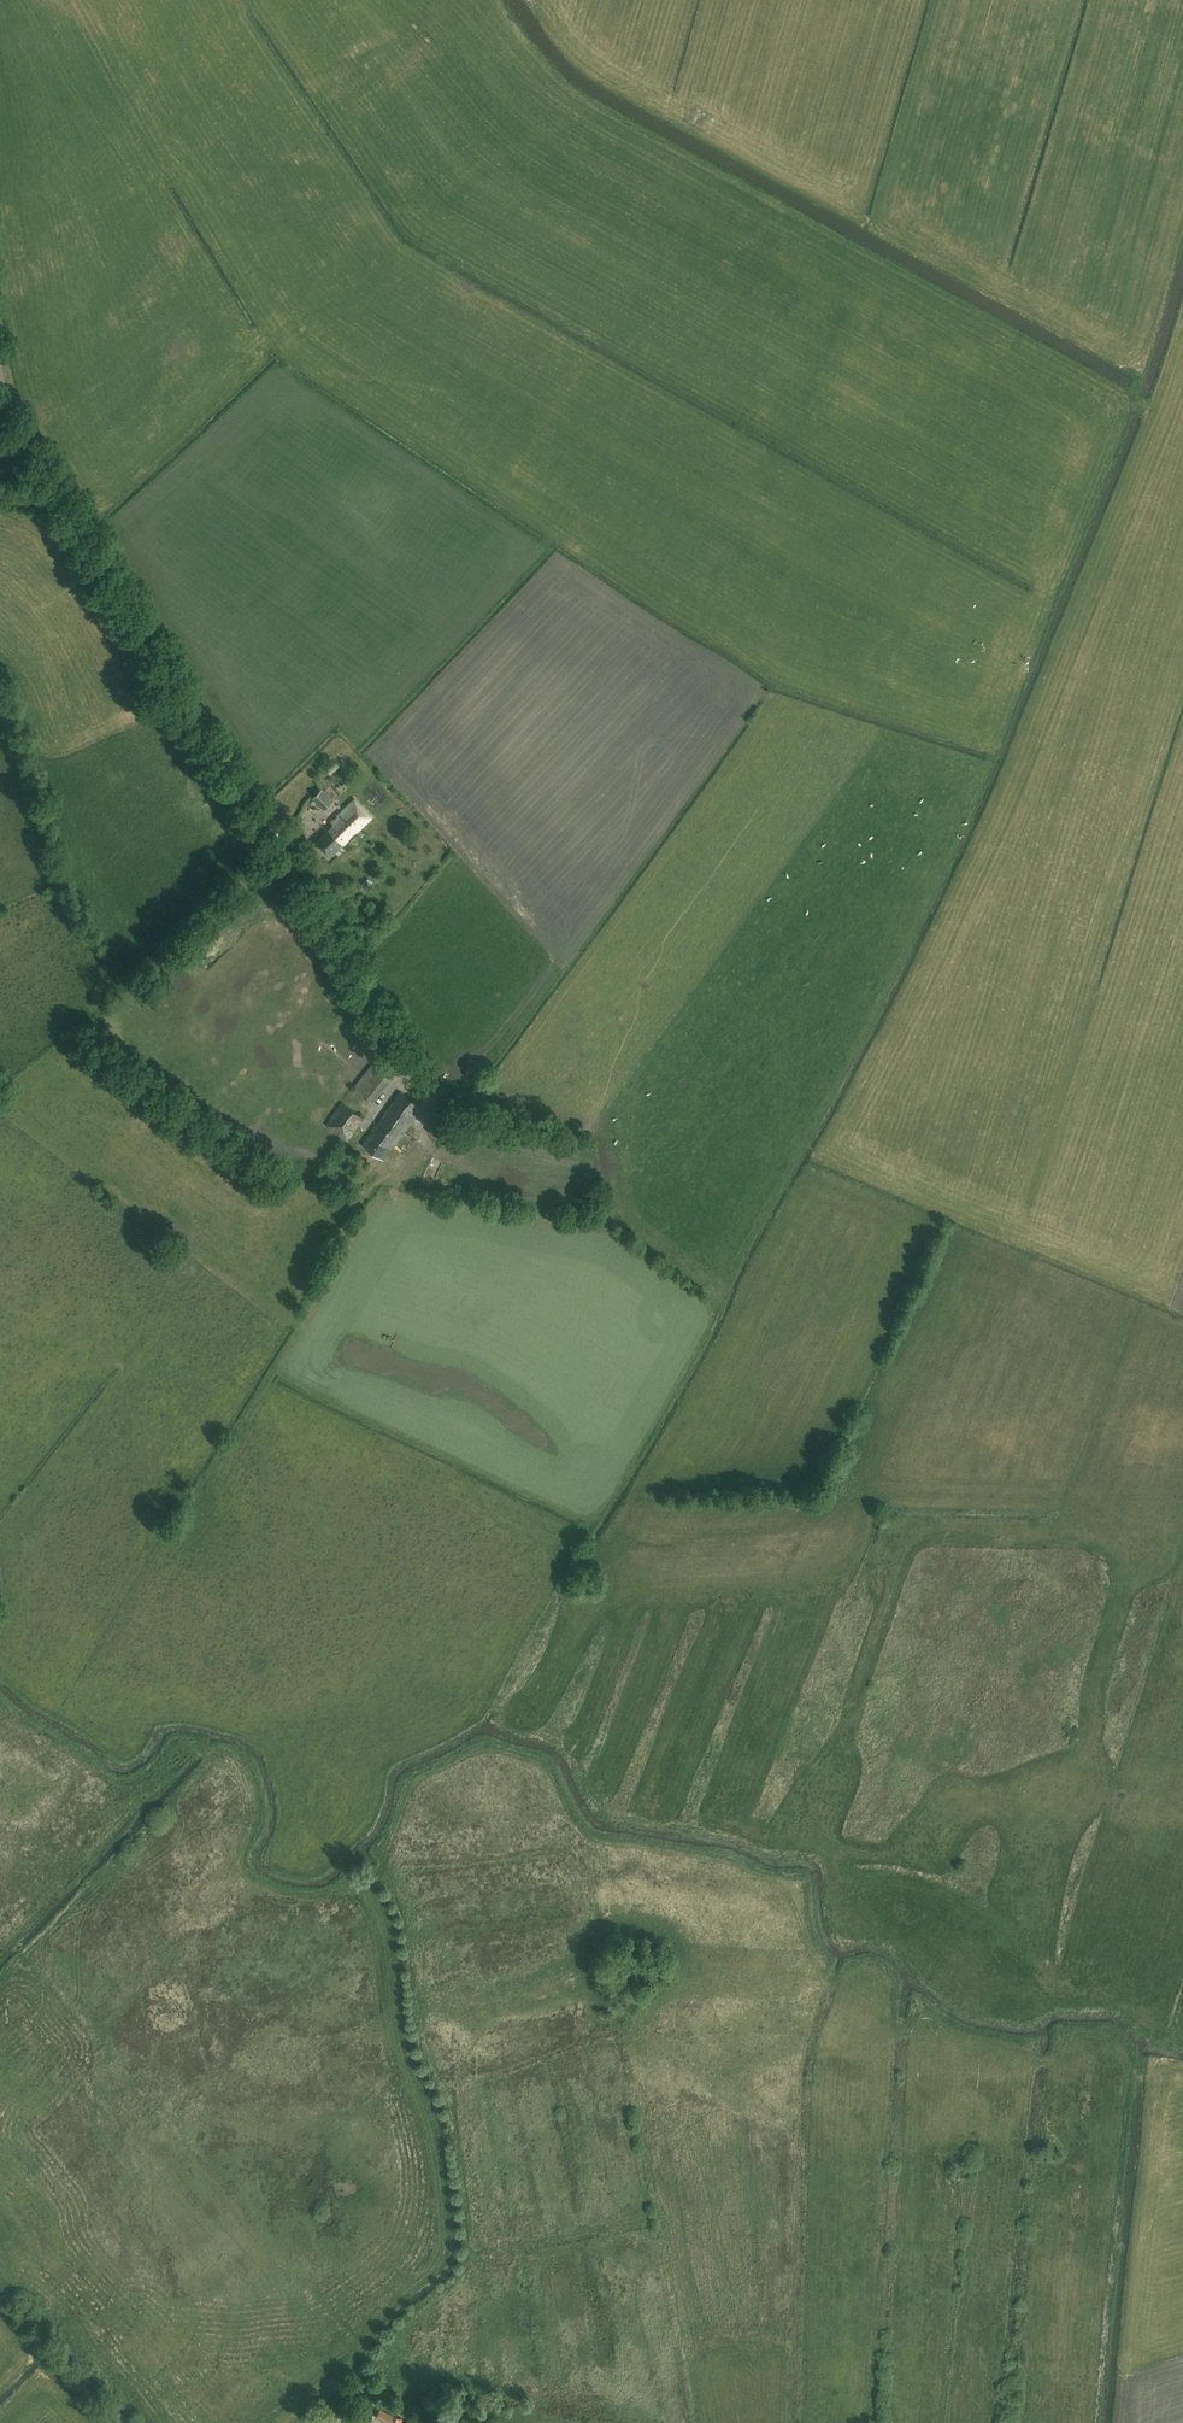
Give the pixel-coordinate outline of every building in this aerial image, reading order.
[(328,795),(319,803),(325,810),(334,801),(328,795)] [(354,799),(330,822),(333,825),(315,843),(327,855),(331,851),(333,854),(372,817),(354,799)] [(392,1090),(389,1073),(377,1075),(377,1078),(371,1079),(372,1084),(364,1086),(366,1094),(392,1090)] [(362,1144),(383,1160),(422,1106),(401,1091),(362,1144)] [(347,1142),(364,1117),(341,1101),(331,1115),(331,1118),(326,1126),(347,1142)] [(438,1118),(431,1127),(438,1133),(445,1123),(438,1118)] [(492,1134),(502,1137),(506,1123),(496,1120),(492,1134)] [(525,1143),(529,1130),(510,1125),(506,1138),(525,1143)] [(403,1139),(405,1148),(416,1146),(415,1137),(403,1139)] [(392,2415),(388,2422),(401,2422),(403,2419),(392,2415)]
